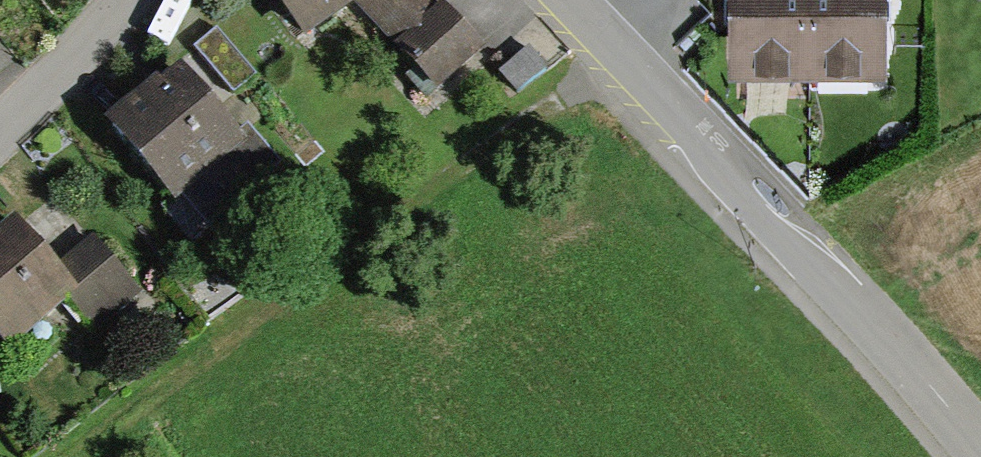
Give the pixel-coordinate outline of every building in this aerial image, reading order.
[(355,2),(395,39),(436,85),(486,44),(446,0),(441,0),(435,4),(432,0),(281,0),(303,32),(355,2)] [(725,59),(876,58),(876,0),(724,0),(725,59)] [(218,25),(196,43),(233,88),(255,70),(218,25)] [(155,67),(102,109),(172,196),(243,139),(181,61),(162,76),(155,67)] [(0,220),(0,328),(13,342),(66,295),(97,330),(146,287),(93,229),(59,260),(13,209),(0,220)]
